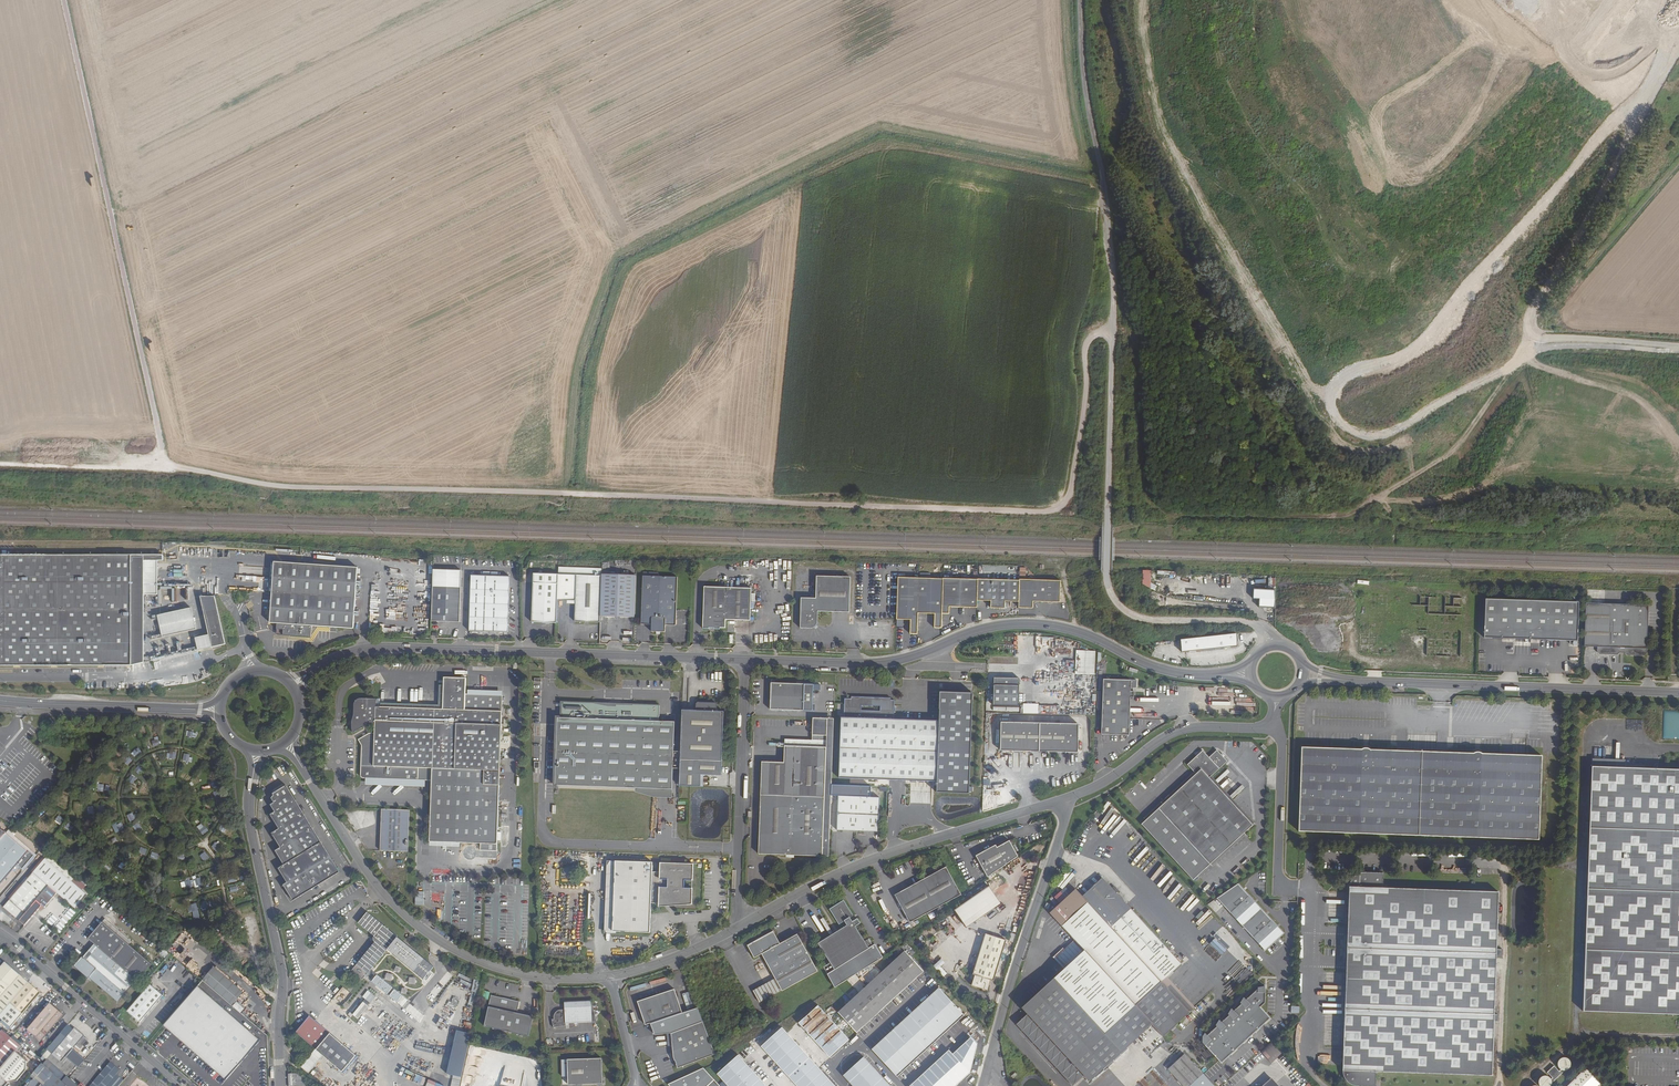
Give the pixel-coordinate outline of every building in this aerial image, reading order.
[(133,561),(144,561),(164,562),(164,556),(0,555),(0,666),(132,666),(133,561)] [(144,561),(133,561),(132,666),(144,665),(144,561)] [(358,568),(274,562),(270,623),(277,623),(286,624),(286,630),(289,630),(289,636),(311,637),(312,626),(353,629),(358,568)] [(1156,584),(1150,584),(1151,570),(1142,570),(1142,587),(1156,588),(1156,584)] [(600,619),(600,616),(602,573),(578,572),(558,571),(558,574),(558,583),(558,597),(575,598),(575,619),(600,619)] [(602,573),(600,616),(634,617),(636,572),(602,571),(602,573)] [(533,582),(558,583),(558,574),(533,573),(533,582)] [(511,577),(473,575),(471,631),(509,632),(511,577)] [(651,576),(643,576),(641,624),(651,625),(651,632),(665,632),(665,625),(676,626),(677,577),(651,576)] [(801,599),(800,629),(811,629),(812,629),(813,629),(814,628),(815,628),(816,627),(817,626),(817,624),(817,623),(818,612),(849,613),(850,578),(813,577),(813,587),(816,587),(816,599),(801,599)] [(919,578),(898,578),(897,620),(910,620),(910,634),(917,634),(918,613),(919,578)] [(943,579),(919,578),(918,613),(934,614),(934,628),(941,628),(942,614),(943,579)] [(943,579),(942,614),(949,614),(949,607),(977,608),(977,601),(978,580),(943,579)] [(978,580),(977,601),(991,601),(990,609),(1005,609),(1005,602),(1018,603),(1019,581),(978,579),(978,580)] [(1018,603),(1018,608),(1032,609),(1033,602),(1060,603),(1060,581),(1019,580),(1019,581),(1018,603)] [(557,623),(558,583),(533,582),(532,622),(557,623)] [(173,602),(173,587),(160,587),(160,594),(163,594),(163,602),(173,602)] [(461,588),(433,587),(432,621),(460,622),(461,588)] [(751,588),(704,587),(703,629),(709,629),(709,628),(714,628),(714,629),(720,629),(720,628),(725,628),(726,620),(750,621),(751,588)] [(1259,608),(1275,608),(1275,590),(1253,589),(1253,599),(1259,599),(1259,608)] [(215,597),(201,597),(212,648),(226,645),(215,597)] [(1579,603),(1485,599),(1484,638),(1515,639),(1516,632),(1530,633),(1530,640),(1577,642),(1579,603)] [(1648,605),(1586,603),(1585,612),(1584,647),(1597,647),(1597,652),(1599,655),(1617,655),(1620,653),(1620,650),(1625,650),(1624,653),(1627,656),(1644,656),(1646,654),(1647,649),(1648,605)] [(190,608),(150,615),(151,621),(156,620),(159,634),(150,636),(151,640),(162,638),(162,636),(194,631),(190,608)] [(286,624),(277,623),(276,635),(289,636),(289,630),(286,630),(286,624)] [(1237,634),(1181,640),(1182,653),(1238,647),(1237,634)] [(1075,674),(1094,675),(1095,650),(1075,650),(1075,674)] [(186,684),(213,673),(210,666),(183,676),(186,684)] [(1103,676),(1102,732),(1129,733),(1131,695),(1134,695),(1134,689),(1131,689),(1131,685),(1136,685),(1137,677),(1103,676)] [(376,707),(376,699),(361,699),(359,699),(357,700),(356,701),(355,702),(354,704),(354,715),(354,720),(352,720),(352,722),(352,724),(352,728),(353,733),(364,727),(364,725),(375,725),(375,734),(370,733),(359,740),(362,745),(361,776),(361,777),(362,777),(362,778),(366,778),(425,780),(432,780),(430,841),(481,843),(480,850),(497,851),(497,840),(501,840),(501,832),(498,832),(502,695),(466,694),(466,678),(444,677),(443,685),(442,709),(381,707),(376,707)] [(1019,678),(994,677),(994,705),(1019,706),(1019,678)] [(801,684),(771,683),(770,710),(800,711),(801,684)] [(813,684),(801,684),(800,711),(813,711),(813,684)] [(381,703),(381,707),(442,709),(443,685),(439,685),(439,705),(381,703)] [(841,718),(894,720),(894,713),(896,713),(896,706),(894,706),(895,701),(891,701),(891,698),(851,697),(851,699),(845,699),(845,704),(842,704),(841,711),(841,718)] [(563,718),(658,723),(659,723),(660,707),(562,703),(561,714),(563,715),(563,718)] [(696,711),(717,712),(717,705),(715,703),(697,703),(696,704),(696,711)] [(717,712),(696,711),(682,710),(680,752),(680,760),(680,769),(679,786),(700,787),(701,775),(721,776),(723,712),(717,712)] [(658,723),(563,718),(560,718),(557,718),(555,786),(654,789),(654,791),(671,791),(672,790),(673,769),(677,769),(678,752),(673,752),(674,728),(658,727),(658,723)] [(825,781),(832,781),(834,719),(813,718),(812,740),(826,741),(826,747),(825,781)] [(894,720),(841,718),(839,778),(936,782),(939,721),(936,721),(894,720)] [(1041,723),(1001,722),(1000,751),(1040,752),(1041,723)] [(1073,724),(1061,724),(1041,723),(1040,752),(1057,752),(1069,752),(1078,753),(1079,724),(1073,724)] [(785,739),(784,746),(826,747),(826,741),(812,740),(785,739)] [(758,854),(822,856),(823,840),(825,781),(826,747),(784,746),(784,763),(762,762),(758,854)] [(204,747),(201,751),(207,755),(210,750),(204,747)] [(1422,752),(1301,747),(1298,831),(1419,836),(1422,752)] [(142,752),(138,748),(133,752),(136,756),(142,752)] [(1196,774),(1142,824),(1193,880),(1253,825),(1209,778),(1228,762),(1217,750),(1209,757),(1203,750),(1187,764),(1196,774)] [(1542,756),(1422,752),(1419,836),(1539,840),(1542,756)] [(132,760),(128,756),(123,762),(127,765),(132,760)] [(139,765),(135,771),(139,774),(143,769),(139,765)] [(1592,767),(1590,822),(1585,822),(1585,834),(1589,834),(1585,944),(1581,944),(1580,956),(1585,956),(1583,1011),(1678,1015),(1678,770),(1592,767)] [(366,778),(366,784),(425,786),(425,780),(366,778)] [(825,781),(823,840),(830,840),(831,797),(831,785),(832,781),(825,781)] [(871,786),(831,785),(831,797),(838,797),(838,796),(871,797),(871,786)] [(286,786),(273,794),(274,796),(271,798),(274,803),(271,805),(275,812),(270,815),(279,829),(272,833),(281,847),(275,851),(284,865),(278,868),(287,883),(283,885),(293,901),(339,872),(286,786)] [(838,797),(837,831),(879,832),(880,798),(871,797),(838,796),(838,797)] [(409,810),(382,809),(380,851),(408,852),(409,810)] [(58,816),(55,820),(61,824),(64,820),(58,816)] [(74,828),(68,823),(65,827),(71,831),(74,828)] [(121,823),(116,825),(119,832),(124,829),(121,823)] [(142,829),(137,823),(133,827),(137,832),(142,829)] [(227,827),(222,824),(219,830),(223,833),(227,827)] [(208,831),(205,826),(199,831),(203,835),(208,831)] [(34,856),(29,852),(28,852),(22,847),(26,842),(20,837),(16,842),(6,833),(0,829),(0,885),(8,876),(11,879),(15,874),(12,872),(18,864),(22,868),(34,856)] [(1017,858),(1008,841),(995,850),(994,847),(975,859),(986,879),(1017,858)] [(216,843),(212,846),(217,852),(221,848),(216,843)] [(209,858),(204,852),(200,856),(205,862),(209,858)] [(75,909),(87,895),(71,882),(45,859),(3,907),(24,925),(42,905),(44,908),(57,893),(75,909)] [(612,940),(615,861),(607,861),(604,942),(616,942),(616,940),(612,940)] [(693,880),(693,864),(660,863),(659,872),(652,872),(652,863),(615,861),(612,940),(650,941),(651,903),(692,905),(692,888),(684,888),(684,880),(693,880)] [(130,869),(125,865),(122,869),(127,873),(130,869)] [(961,895),(946,867),(895,895),(897,898),(902,907),(910,923),(961,895)] [(1096,871),(1077,888),(1087,899),(1092,895),(1086,890),(1088,884),(1086,882),(1088,880),(1089,882),(1096,881),(1101,887),(1106,882),(1096,871)] [(1492,1076),(1494,1021),(1498,1021),(1498,1015),(1494,1014),(1496,958),(1502,958),(1502,949),(1496,949),(1499,892),(1383,888),(1383,873),(1365,872),(1362,872),(1361,873),(1359,873),(1356,875),(1353,877),(1351,879),(1350,881),(1349,884),(1349,887),(1342,1071),(1343,1072),(1343,1073),(1343,1076),(1344,1078),(1345,1080),(1347,1082),(1349,1084),(1351,1085),(1353,1085),(1355,1085),(1376,1085),(1376,1072),(1492,1076)] [(1077,888),(1076,889),(1110,927),(1130,908),(1106,882),(1101,887),(1096,881),(1089,882),(1088,880),(1086,882),(1088,884),(1086,890),(1092,895),(1087,899),(1077,888)] [(1238,884),(1217,898),(1265,950),(1283,933),(1238,884)] [(993,885),(958,908),(970,925),(1004,901),(993,885)] [(1054,979),(1105,1034),(1161,982),(1166,978),(1170,982),(1176,976),(1172,972),(1181,964),(1130,908),(1110,927),(1076,889),(1050,913),(1085,950),(1083,952),(1074,941),(1065,949),(1056,958),(1066,968),(1064,969),(1054,979)] [(897,898),(892,901),(897,910),(902,907),(897,898)] [(842,902),(831,909),(831,911),(839,924),(844,921),(847,925),(819,943),(835,970),(827,974),(831,981),(835,988),(883,957),(875,944),(873,945),(869,938),(864,942),(854,927),(860,923),(857,918),(851,922),(849,918),(852,915),(844,902),(842,902)] [(367,912),(358,923),(375,936),(373,938),(374,941),(375,942),(354,968),(365,977),(388,949),(414,971),(424,959),(397,937),(367,912)] [(131,941),(105,919),(102,922),(128,944),(131,941)] [(102,922),(88,938),(94,944),(83,957),(82,957),(74,966),(92,981),(118,1002),(151,963),(102,922)] [(946,936),(953,931),(948,925),(941,930),(946,936)] [(773,931),(747,945),(754,958),(762,954),(775,978),(756,989),(762,1000),(781,990),(782,991),(818,971),(797,934),(780,944),(773,931)] [(973,974),(975,975),(972,986),(987,991),(991,980),(994,981),(1006,940),(985,934),(973,974)] [(1064,969),(1066,968),(1056,958),(1065,949),(1063,948),(1053,957),(1064,969)] [(924,972),(905,951),(838,1012),(857,1033),(924,972)] [(1232,971),(1236,975),(1249,962),(1244,958),(1232,971)] [(5,962),(0,968),(0,1018),(11,1027),(41,993),(5,962)] [(195,974),(201,966),(195,962),(189,970),(195,974)] [(365,977),(354,968),(352,971),(362,980),(365,977)] [(212,974),(206,982),(235,1008),(242,1000),(212,974)] [(402,1007),(408,999),(375,975),(369,982),(402,1007)] [(1189,1012),(1161,982),(1105,1034),(1054,979),(1022,1008),(1028,1015),(1073,1064),(1062,1074),(1073,1085),(1084,1075),(1090,1082),(1152,1025),(1163,1037),(1189,1012)] [(163,996),(150,984),(127,1011),(140,1022),(163,996)] [(427,998),(432,1002),(442,988),(437,984),(427,998)] [(1202,1036),(1202,1043),(1222,1064),(1271,1018),(1260,1007),(1264,1003),(1265,989),(1264,989),(1264,986),(1258,987),(1257,989),(1245,1000),(1243,997),(1240,1003),(1241,1004),(1233,1011),(1231,1008),(1227,1014),(1229,1015),(1221,1022),(1219,1020),(1215,1025),(1216,1026),(1207,1035),(1204,1033),(1202,1036)] [(342,1006),(351,994),(342,987),(333,999),(342,1006)] [(938,988),(870,1049),(895,1077),(963,1016),(938,988)] [(674,989),(638,1002),(646,1025),(650,1023),(682,1013),(674,989)] [(210,1000),(213,995),(208,992),(205,997),(210,1000)] [(364,1000),(370,1004),(375,997),(370,992),(364,1000)] [(501,997),(491,995),(488,1007),(484,1026),(529,1036),(533,1016),(517,1013),(519,1001),(509,999),(508,1000),(502,999),(501,997)] [(591,1002),(564,1002),(565,1009),(561,1009),(561,1017),(554,1017),(554,1019),(552,1019),(553,1028),(566,1025),(566,1022),(568,1022),(569,1024),(574,1023),(574,1022),(596,1022),(591,1003),(591,1002)] [(64,1015),(50,1003),(27,1030),(41,1041),(64,1015)] [(419,1021),(423,1016),(410,1005),(405,1010),(419,1021)] [(682,1013),(650,1023),(654,1035),(671,1034),(703,1022),(697,1008),(682,1013)] [(1073,1064),(1028,1015),(1017,1025),(1062,1074),(1073,1064)] [(310,1016),(296,1032),(306,1041),(315,1049),(329,1033),(310,1016)] [(224,1066),(238,1050),(206,1022),(177,1055),(213,1085),(236,1085),(241,1081),(224,1066)] [(703,1022),(671,1034),(673,1057),(677,1068),(715,1054),(715,1053),(703,1022)] [(84,1035),(75,1028),(48,1059),(44,1063),(43,1065),(63,1081),(64,1080),(68,1076),(76,1066),(66,1057),(76,1045),(80,1048),(87,1040),(83,1036),(84,1035)] [(3,1030),(0,1033),(0,1065),(2,1067),(16,1051),(21,1045),(12,1037),(3,1030)] [(457,1030),(447,1074),(461,1077),(471,1034),(457,1030)] [(358,1058),(329,1033),(315,1049),(300,1067),(308,1074),(323,1057),(343,1074),(358,1058)] [(1271,1063),(1281,1054),(1271,1043),(1260,1052),(1271,1063)] [(910,1085),(940,1085),(941,1085),(945,1081),(963,1065),(949,1050),(910,1085)] [(16,1051),(2,1067),(0,1070),(0,1085),(6,1085),(9,1082),(18,1081),(27,1070),(27,1061),(16,1051)] [(1184,1054),(1168,1069),(1184,1085),(1214,1085),(1184,1054)] [(1563,1072),(1567,1070),(1571,1065),(1570,1062),(1564,1057),(1561,1059),(1556,1064),(1559,1070),(1554,1065),(1547,1072),(1550,1079),(1546,1075),(1541,1077),(1537,1081),(1539,1084),(1534,1085),(1550,1085),(1563,1072)] [(602,1058),(567,1059),(568,1085),(602,1083),(602,1058)] [(111,1062),(90,1085),(119,1085),(124,1080),(117,1074),(120,1070),(111,1062)] [(43,1065),(42,1063),(41,1065),(32,1075),(35,1078),(28,1085),(79,1085),(72,1080),(68,1076),(64,1080),(63,1081),(43,1065)] [(1294,1071),(1289,1066),(1285,1070),(1290,1075),(1294,1071)] [(714,1080),(703,1068),(668,1084),(670,1085),(708,1085),(714,1080)] [(404,1070),(402,1077),(409,1080),(412,1073),(404,1070)] [(1568,1085),(1591,1085),(1579,1075),(1568,1085)] [(135,1077),(128,1085),(146,1085),(135,1077)] [(290,1077),(290,1085),(292,1085),(302,1085),(301,1077),(290,1077)]
